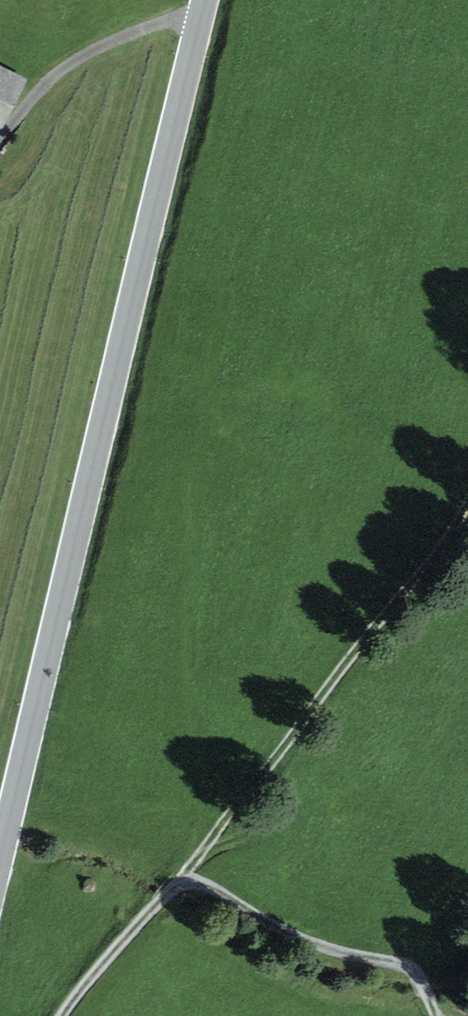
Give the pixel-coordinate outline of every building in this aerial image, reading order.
[(18,82),(0,73),(0,119),(18,82)]
